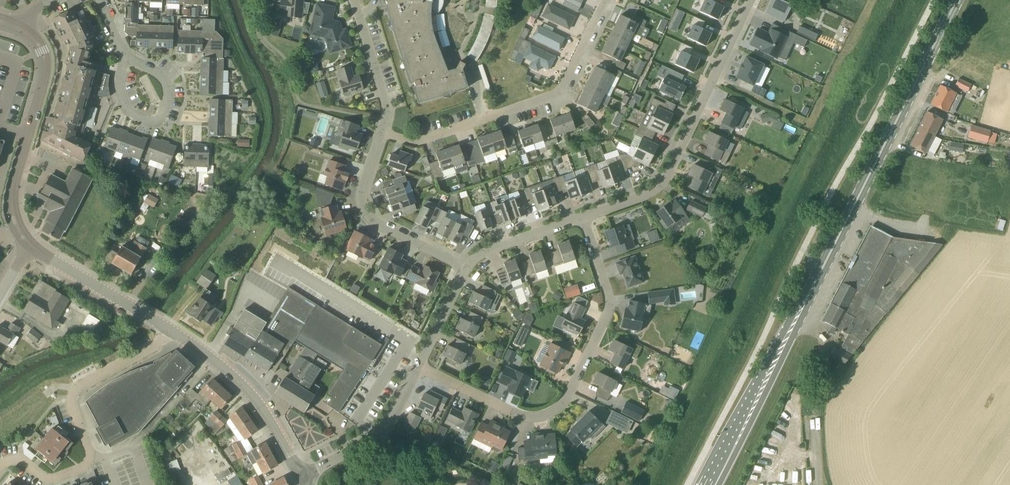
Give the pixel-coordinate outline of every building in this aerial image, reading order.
[(125,14),(138,15),(138,9),(138,6),(138,2),(138,0),(126,0),(125,14)] [(302,14),(307,14),(310,4),(303,3),(303,0),(281,0),(280,13),(286,14),(286,17),(302,18),(302,14)] [(386,2),(387,6),(386,6),(391,22),(392,21),(395,30),(394,30),(403,60),(404,60),(406,68),(405,68),(410,84),(414,83),(415,87),(414,88),(419,103),(443,96),(443,95),(451,92),(452,93),(467,88),(467,86),(471,85),(472,85),(473,83),(474,80),(473,78),(472,76),(467,71),(473,59),(469,57),(465,65),(460,62),(455,71),(447,73),(440,55),(439,55),(436,47),(437,47),(435,42),(432,33),(431,24),(430,16),(435,13),(436,15),(440,12),(442,8),(443,4),(443,0),(387,0),(386,2)] [(486,2),(485,7),(496,8),(497,3),(497,0),(486,0),(486,2)] [(701,13),(719,21),(724,10),(715,5),(717,0),(703,0),(706,2),(701,13)] [(767,9),(769,10),(786,18),(794,1),(791,0),(771,0),(767,9)] [(568,29),(574,17),(548,4),(542,16),(568,29)] [(341,32),(339,23),(330,21),(333,9),(318,5),(311,33),(326,36),(330,52),(350,46),(345,31),(341,32)] [(83,162),(83,161),(94,141),(83,135),(94,94),(103,97),(110,94),(109,87),(108,83),(109,78),(110,75),(100,73),(103,64),(88,60),(93,46),(89,39),(94,37),(85,17),(80,19),(75,9),(51,20),(56,31),(61,28),(64,35),(60,37),(62,43),(67,41),(70,48),(67,58),(70,59),(53,118),(48,117),(45,128),(44,129),(42,137),(41,141),(51,146),(83,162)] [(138,25),(138,15),(125,14),(125,32),(129,37),(137,37),(137,25),(138,25)] [(491,30),(492,28),(493,26),(494,21),(495,16),(484,14),(483,18),(482,23),(482,25),(481,27),(479,31),(478,36),(476,40),(474,44),(473,46),(472,48),(470,52),(467,56),(469,57),(473,59),(477,62),(479,57),(482,53),(483,51),(484,49),(486,44),(488,40),(490,35),(491,30)] [(632,21),(620,15),(616,25),(634,33),(638,24),(644,27),(647,21),(635,16),(632,21)] [(689,39),(707,48),(713,36),(703,32),(707,23),(696,18),(691,27),(694,28),(689,39)] [(791,19),(787,28),(801,35),(805,25),(791,19)] [(203,53),(205,20),(203,20),(202,31),(191,31),(190,53),(202,53),(203,53)] [(203,58),(224,58),(223,58),(224,39),(216,32),(215,31),(215,20),(205,20),(203,53),(203,58)] [(149,47),(149,26),(138,25),(137,25),(137,37),(136,47),(149,47)] [(558,51),(565,38),(538,25),(531,38),(558,51)] [(629,43),(634,33),(616,25),(611,34),(629,43)] [(161,48),(161,26),(149,26),(149,47),(161,48)] [(173,48),(174,26),(161,26),(161,48),(173,48)] [(272,35),(278,37),(281,29),(275,27),(274,29),(272,35)] [(529,30),(524,28),(519,38),(524,40),(529,30)] [(758,29),(751,45),(762,50),(762,51),(777,59),(787,37),(771,30),(769,35),(758,29)] [(190,53),(191,31),(178,30),(178,52),(190,53)] [(625,52),(629,43),(611,34),(607,43),(625,52)] [(790,41),(805,48),(808,40),(793,34),(790,41)] [(514,49),(524,54),(529,43),(519,38),(514,49)] [(623,70),(626,64),(620,61),(625,52),(607,43),(602,53),(614,59),(612,64),(623,70)] [(680,52),(675,64),(693,73),(699,60),(689,56),(693,48),(681,43),(678,51),(680,52)] [(549,70),(555,57),(529,44),(523,58),(531,61),(528,67),(537,72),(540,66),(549,70)] [(514,62),(519,52),(514,49),(509,59),(514,62)] [(224,58),(203,58),(202,58),(202,70),(224,71),(224,58)] [(741,66),(731,87),(737,89),(734,96),(750,104),(753,97),(749,95),(758,75),(741,66)] [(352,77),(351,74),(353,74),(351,67),(337,71),(340,80),(340,81),(344,96),(363,90),(359,75),(352,77)] [(608,72),(596,67),(591,76),(609,85),(613,76),(619,78),(622,73),(610,67),(608,72)] [(636,68),(633,73),(639,76),(642,71),(636,68)] [(683,76),(669,69),(660,90),(661,90),(660,92),(668,96),(669,94),(681,100),(686,89),(679,85),(683,76)] [(223,83),(224,71),(202,70),(201,82),(223,83)] [(141,79),(153,102),(161,98),(157,90),(149,74),(141,79)] [(604,94),(609,85),(591,76),(587,86),(604,94)] [(970,87),(972,82),(961,79),(959,84),(970,87)] [(223,95),(223,83),(201,82),(201,94),(223,95)] [(956,94),(956,93),(940,85),(930,105),(953,115),(962,97),(956,94)] [(600,103),(604,94),(587,86),(582,95),(600,103)] [(327,88),(319,91),(322,98),(329,96),(327,88)] [(595,113),(600,103),(582,95),(577,104),(595,113)] [(657,108),(652,117),(668,125),(673,115),(662,110),(665,104),(653,98),(650,104),(657,108)] [(232,112),(233,100),(211,100),(210,112),(232,112)] [(734,129),(743,109),(725,100),(724,102),(721,104),(721,108),(720,110),(728,114),(727,116),(725,116),(722,123),(734,129)] [(232,125),(232,112),(210,112),(210,124),(232,125)] [(934,137),(943,120),(927,112),(918,129),(934,137)] [(777,116),(769,113),(760,115),(762,123),(770,121),(773,123),(771,128),(779,132),(785,122),(776,118),(777,116)] [(565,133),(575,129),(570,114),(560,117),(565,133)] [(590,128),(595,124),(586,115),(582,119),(587,125),(590,128)] [(556,136),(565,133),(560,117),(550,121),(556,136)] [(668,125),(652,117),(647,127),(641,124),(638,130),(650,135),(652,130),(663,135),(668,125)] [(357,151),(362,135),(356,133),(359,125),(342,120),(337,135),(342,137),(339,147),(348,150),(349,148),(357,151)] [(209,136),(232,137),(232,125),(210,124),(209,136)] [(553,149),(552,145),(550,140),(544,143),(543,141),(538,125),(528,128),(533,144),(534,144),(536,150),(545,147),(546,147),(547,151),(553,149)] [(585,133),(590,128),(587,125),(582,129),(585,133)] [(971,125),(968,138),(987,143),(990,130),(971,125)] [(116,152),(123,132),(111,127),(103,149),(108,151),(109,149),(116,152)] [(523,148),(533,144),(528,128),(518,132),(523,148)] [(926,153),(934,137),(918,129),(910,146),(926,153)] [(642,139),(637,148),(653,156),(658,146),(647,141),(650,135),(638,130),(635,135),(642,139)] [(503,138),(501,131),(496,133),(495,131),(488,134),(495,153),(507,149),(508,154),(518,150),(512,135),(512,136),(513,138),(504,141),(503,138)] [(127,159),(135,136),(123,132),(116,152),(123,154),(122,157),(127,159)] [(723,150),(728,141),(709,132),(708,135),(705,137),(705,141),(704,143),(711,146),(710,148),(709,148),(705,155),(725,165),(730,154),(723,150)] [(495,153),(488,134),(481,136),(482,138),(477,139),(480,147),(481,150),(472,152),(471,150),(476,165),(485,162),(484,157),(495,153)] [(140,161),(147,141),(135,136),(127,159),(132,160),(133,158),(140,161)] [(157,162),(164,143),(152,138),(144,160),(149,162),(150,160),(157,162)] [(312,138),(310,145),(318,147),(320,141),(312,138)] [(237,147),(241,147),(249,147),(250,140),(238,139),(237,147)] [(950,150),(963,152),(964,144),(951,142),(950,150)] [(168,170),(177,147),(164,143),(157,162),(164,165),(163,168),(168,170)] [(196,168),(197,146),(184,145),(184,167),(196,168)] [(462,153),(459,145),(454,147),(454,145),(447,148),(450,157),(454,168),(456,174),(467,170),(467,168),(476,165),(471,150),(470,150),(471,153),(463,156),(462,153)] [(209,168),(209,146),(197,146),(196,168),(208,168),(209,168)] [(439,164),(430,167),(431,169),(434,179),(444,176),(442,172),(454,168),(450,157),(447,148),(440,150),(440,152),(436,153),(439,164)] [(653,156),(637,148),(632,158),(624,154),(622,155),(626,167),(627,169),(635,167),(637,161),(648,166),(653,156)] [(411,161),(413,155),(400,151),(398,157),(391,154),(391,155),(389,154),(387,160),(389,161),(387,166),(405,172),(409,161),(411,161)] [(606,161),(608,168),(614,187),(615,186),(614,184),(625,181),(621,169),(626,167),(622,155),(606,161)] [(427,157),(421,159),(425,171),(431,169),(430,167),(429,164),(427,157)] [(347,180),(348,175),(343,173),(345,166),(329,161),(324,175),(328,177),(325,185),(341,190),(343,189),(346,180),(347,180)] [(598,171),(596,164),(589,166),(594,179),(599,177),(603,188),(614,185),(614,187),(608,168),(598,171)] [(702,194),(712,174),(694,165),(693,167),(689,169),(690,173),(689,175),(696,179),(695,181),(694,181),(690,188),(702,194)] [(575,179),(582,198),(582,196),(592,192),(588,181),(594,179),(589,166),(583,169),(586,175),(575,179)] [(65,231),(92,179),(73,169),(66,183),(51,175),(42,192),(50,196),(44,208),(51,212),(46,222),(47,222),(42,231),(59,240),(64,231),(65,231)] [(535,169),(528,171),(530,182),(538,180),(535,169)] [(387,196),(389,201),(406,195),(402,182),(406,181),(405,176),(402,177),(401,175),(399,174),(394,175),(395,179),(393,180),(395,186),(385,189),(385,190),(383,191),(385,197),(387,196)] [(180,180),(171,176),(168,182),(177,186),(180,180)] [(212,176),(204,176),(204,187),(212,186),(212,176)] [(565,183),(563,176),(557,178),(561,190),(567,188),(571,200),(581,196),(582,198),(575,179),(565,183)] [(160,177),(158,183),(164,185),(166,179),(160,177)] [(553,187),(543,191),(549,208),(560,204),(556,192),(561,190),(557,178),(551,180),(553,187)] [(311,187),(302,184),(300,191),(309,194),(311,187)] [(533,194),(530,187),(524,189),(525,191),(528,202),(534,200),(538,211),(549,208),(543,191),(533,194)] [(326,207),(330,194),(316,188),(311,201),(326,207)] [(528,202),(525,191),(519,193),(520,198),(509,202),(515,219),(519,218),(520,220),(526,218),(526,215),(523,205),(529,203),(528,202)] [(410,206),(406,195),(389,201),(390,205),(388,206),(390,212),(392,211),(402,209),(404,214),(417,210),(415,204),(410,206)] [(149,205),(154,208),(158,201),(154,198),(149,205)] [(515,219),(509,202),(498,206),(496,201),(490,203),(494,215),(500,213),(504,223),(505,225),(511,223),(511,221),(515,219)] [(685,214),(676,201),(667,207),(666,205),(657,212),(662,219),(659,221),(665,230),(681,218),(681,217),(685,214)] [(702,218),(703,217),(706,209),(707,208),(691,201),(686,210),(702,218)] [(720,201),(718,206),(726,209),(728,204),(720,201)] [(492,230),(492,227),(489,217),(494,215),(490,203),(485,205),(486,210),(474,214),(481,231),(485,229),(486,232),(492,230)] [(338,213),(336,205),(320,210),(322,218),(321,218),(326,236),(347,229),(341,212),(338,213)] [(436,222),(441,210),(436,208),(434,212),(423,207),(415,223),(419,225),(418,228),(424,230),(425,228),(426,229),(430,219),(436,222)] [(455,223),(445,218),(447,213),(441,210),(436,222),(441,225),(436,234),(437,234),(436,237),(442,239),(443,237),(447,239),(455,223)] [(758,214),(752,216),(755,225),(761,223),(758,214)] [(463,221),(461,225),(455,223),(447,239),(451,241),(450,244),(456,246),(457,244),(458,245),(463,235),(468,238),(474,227),(463,221)] [(187,223),(182,229),(186,232),(191,227),(187,223)] [(626,238),(622,226),(620,227),(619,226),(614,228),(613,229),(605,232),(611,248),(616,246),(618,253),(634,247),(630,236),(626,238)] [(842,368),(943,245),(892,237),(873,228),(844,284),(843,283),(832,304),(831,304),(822,321),(829,324),(826,330),(833,333),(836,328),(842,331),(841,332),(842,333),(843,332),(848,335),(839,350),(834,348),(828,360),(836,365),(842,368)] [(659,240),(656,230),(646,233),(650,243),(659,240)] [(355,231),(350,243),(345,240),(341,248),(346,250),(361,258),(362,257),(369,261),(377,246),(370,242),(371,239),(355,231)] [(131,275),(150,243),(138,237),(135,242),(129,252),(121,247),(117,254),(111,250),(106,259),(112,263),(112,264),(131,275)] [(571,248),(569,241),(557,245),(559,250),(551,253),(550,253),(555,266),(557,275),(578,267),(574,255),(577,254),(574,247),(571,248)] [(400,277),(407,262),(398,258),(400,254),(388,248),(379,267),(393,274),(400,277)] [(547,269),(541,251),(529,255),(531,260),(522,263),(521,263),(525,277),(535,274),(546,270),(547,269)] [(338,254),(335,260),(340,263),(343,256),(338,254)] [(644,282),(635,257),(616,263),(620,275),(624,273),(626,278),(625,278),(628,288),(644,282)] [(521,278),(515,259),(503,263),(505,269),(497,272),(496,272),(500,286),(521,278)] [(439,273),(424,266),(421,271),(412,266),(407,278),(415,282),(415,283),(433,292),(437,283),(435,282),(439,273)] [(208,288),(216,276),(205,269),(197,281),(208,288)] [(362,286),(353,282),(349,291),(357,295),(362,286)] [(55,292),(41,283),(40,283),(33,296),(33,295),(23,312),(52,329),(70,300),(56,291),(55,292)] [(567,299),(581,295),(577,284),(563,289),(567,299)] [(501,296),(495,293),(496,291),(483,285),(482,286),(483,286),(479,294),(474,292),(468,302),(486,311),(490,305),(495,307),(501,296)] [(523,287),(517,290),(521,302),(527,300),(523,287)] [(267,323),(267,324),(244,358),(268,372),(277,356),(283,359),(298,334),(322,349),(346,364),(326,395),(332,398),(327,405),(332,408),(339,413),(374,358),(374,357),(382,345),(342,320),(316,305),(288,288),(266,323),(267,323)] [(211,292),(210,291),(206,289),(192,309),(190,308),(188,311),(193,315),(192,317),(200,322),(201,320),(210,326),(216,317),(219,319),(223,313),(205,301),(211,292)] [(675,301),(674,289),(662,291),(664,303),(675,301)] [(628,309),(626,308),(625,308),(621,327),(640,332),(644,314),(649,315),(652,305),(630,300),(628,309)] [(71,301),(68,305),(86,317),(89,312),(71,301)] [(580,319),(585,309),(573,303),(568,313),(562,326),(567,329),(566,330),(572,333),(573,332),(578,334),(576,338),(577,339),(585,321),(580,319)] [(517,308),(513,313),(515,314),(513,316),(518,321),(524,315),(519,310),(517,308)] [(223,344),(244,358),(267,324),(244,310),(223,344)] [(473,338),(483,318),(470,312),(466,321),(461,318),(455,329),(473,338)] [(89,314),(86,319),(97,326),(100,321),(89,314)] [(521,323),(530,327),(533,320),(525,315),(521,323)] [(86,319),(83,325),(94,331),(97,326),(86,319)] [(21,328),(11,323),(7,331),(0,327),(0,342),(7,346),(13,335),(16,336),(21,328)] [(35,344),(41,336),(32,329),(26,336),(35,344)] [(516,337),(513,344),(521,347),(524,341),(516,337)] [(466,354),(471,345),(457,339),(453,348),(448,345),(442,356),(449,359),(447,362),(454,365),(456,362),(460,365),(466,354)] [(622,369),(632,349),(614,340),(613,342),(609,345),(610,349),(609,351),(617,354),(615,357),(614,356),(611,363),(622,369)] [(563,360),(566,361),(570,353),(564,350),(551,344),(549,347),(545,355),(540,352),(536,360),(537,363),(541,365),(540,365),(547,369),(547,371),(554,374),(555,372),(557,373),(561,365),(563,360)] [(512,363),(517,353),(508,349),(504,359),(512,363)] [(497,352),(495,357),(500,359),(503,353),(500,351),(498,350),(497,352)] [(192,367),(176,352),(173,355),(170,353),(153,362),(154,364),(141,368),(129,373),(117,379),(106,385),(95,393),(85,402),(98,426),(95,428),(105,447),(108,445),(110,448),(139,433),(193,373),(190,370),(192,367)] [(289,404),(313,365),(300,357),(286,379),(284,378),(274,394),(289,404)] [(314,397),(307,392),(321,370),(313,365),(289,404),(304,413),(314,397)] [(515,372),(506,367),(499,383),(511,388),(510,392),(521,398),(530,378),(516,371),(515,372)] [(607,402),(616,382),(598,373),(597,375),(594,377),(594,381),(593,383),(601,387),(600,389),(598,389),(595,396),(607,402)] [(656,382),(649,377),(645,382),(652,387),(656,382)] [(485,378),(482,384),(487,387),(490,380),(485,378)] [(211,400),(222,388),(212,379),(202,391),(201,390),(198,394),(192,390),(180,403),(186,409),(193,402),(195,399),(204,407),(211,400)] [(220,408),(231,396),(222,388),(211,400),(220,408)] [(677,393),(669,390),(666,396),(674,399),(677,393)] [(447,399),(434,393),(432,398),(424,394),(417,407),(423,410),(421,416),(430,420),(436,407),(442,410),(447,399)] [(666,399),(661,408),(668,411),(671,405),(670,405),(671,403),(670,401),(666,399)] [(639,422),(644,410),(626,402),(621,413),(639,422)] [(230,417),(230,418),(237,428),(250,420),(242,408),(230,417)] [(479,415),(464,408),(462,413),(453,408),(447,421),(456,425),(455,426),(462,429),(470,433),(479,415)] [(217,419),(220,415),(215,411),(209,418),(209,419),(205,423),(210,428),(214,424),(215,424),(219,421),(217,419)] [(592,440),(605,427),(589,411),(570,430),(571,431),(566,436),(576,447),(582,442),(583,443),(589,437),(592,440)] [(627,433),(632,422),(612,412),(607,423),(627,433)] [(416,427),(421,418),(410,413),(406,422),(416,427)] [(226,421),(220,415),(217,419),(219,421),(215,424),(214,424),(210,428),(211,429),(209,431),(214,436),(221,428),(226,422),(227,421),(226,421)] [(247,438),(257,431),(250,420),(237,428),(232,432),(239,442),(231,446),(235,453),(239,451),(238,449),(243,447),(240,442),(246,438),(247,438)] [(504,427),(499,425),(491,421),(488,426),(481,423),(473,439),(492,448),(493,446),(501,450),(510,432),(503,429),(504,427)] [(68,434),(61,428),(58,426),(55,431),(52,428),(36,449),(39,451),(35,456),(44,463),(47,460),(55,466),(73,443),(65,437),(68,434)] [(544,435),(544,434),(544,433),(531,434),(531,441),(524,442),(526,460),(540,459),(540,463),(555,462),(555,455),(556,455),(554,435),(544,435)] [(271,454),(265,443),(253,450),(246,454),(243,447),(238,449),(239,451),(235,453),(238,459),(247,455),(252,464),(257,462),(271,454)] [(271,454),(257,462),(263,473),(277,466),(271,454)] [(170,471),(179,467),(176,459),(167,462),(170,471)] [(228,469),(215,476),(218,481),(231,474),(228,469)] [(261,482),(257,475),(249,480),(251,484),(256,484),(261,482)] [(241,484),(237,476),(227,481),(230,484),(239,484),(241,484)] [(178,477),(172,479),(174,484),(181,484),(178,477)]
